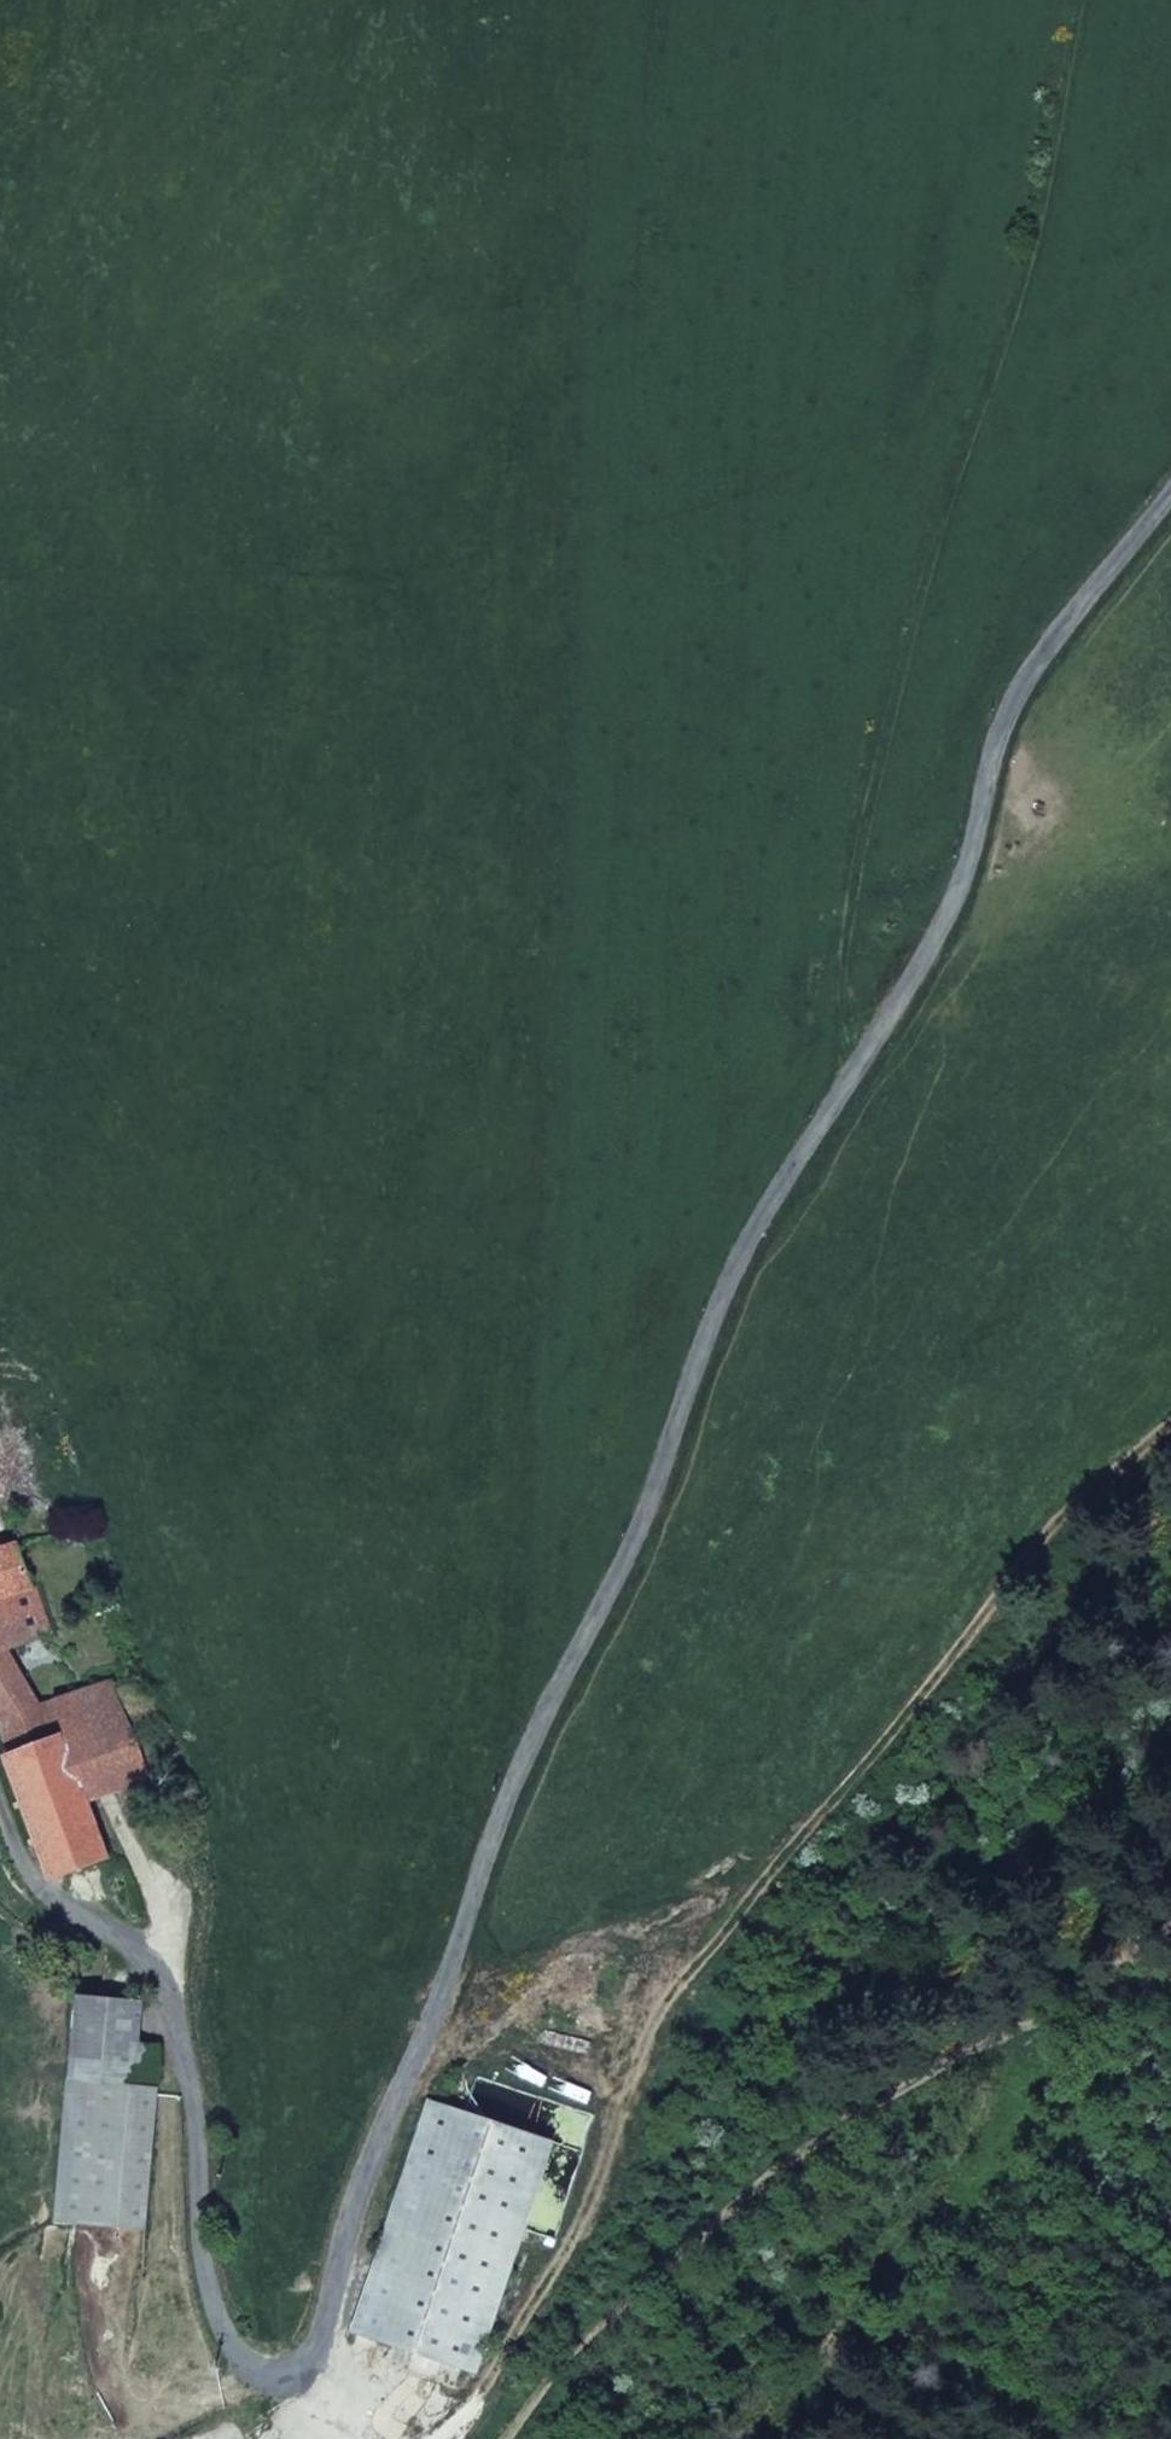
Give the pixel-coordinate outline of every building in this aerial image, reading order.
[(8,1534),(0,1537),(0,1596),(25,1587),(8,1534)] [(33,1584),(25,1587),(0,1596),(0,1647),(3,1646),(49,1630),(33,1584)] [(105,1679),(36,1705),(3,1646),(0,1647),(0,1744),(49,1725),(76,1799),(110,1785),(142,1773),(105,1679)] [(49,1725),(0,1744),(0,1784),(35,1877),(97,1854),(76,1799),(49,1725)] [(149,1791),(142,1773),(110,1785),(117,1802),(149,1791)] [(132,2038),(135,1996),(63,1990),(44,2218),(142,2227),(156,2040),(132,2038)] [(466,2373),(548,2142),(424,2096),(343,2328),(466,2373)]
